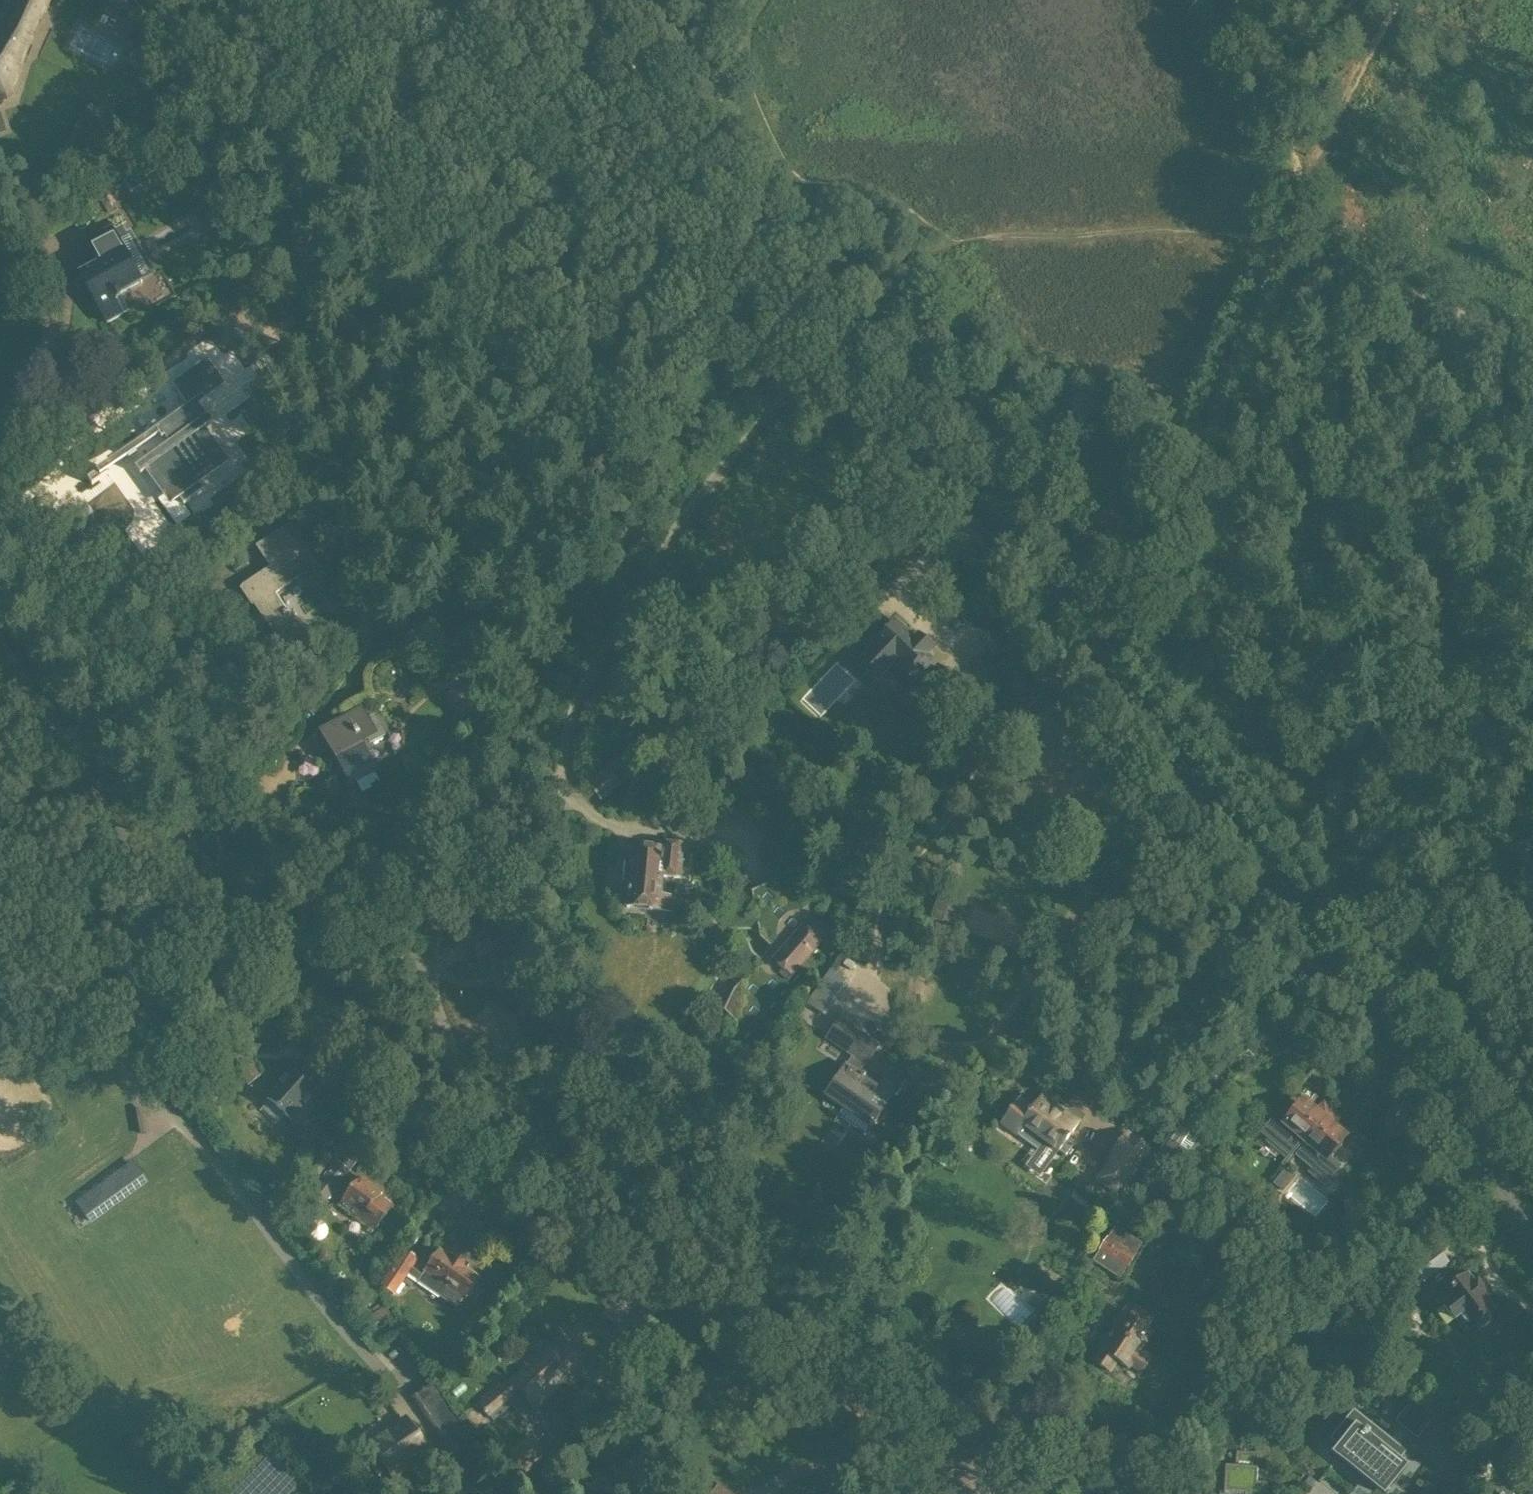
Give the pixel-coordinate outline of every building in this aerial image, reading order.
[(5,99),(12,94),(22,61),(28,45),(40,18),(49,0),(20,0),(15,12),(16,12),(7,34),(6,33),(0,40),(0,97),(5,99)] [(124,11),(133,1),(132,0),(107,0),(108,1),(122,13),(124,11)] [(121,173),(131,193),(161,177),(151,157),(121,173)] [(100,264),(80,275),(107,323),(128,312),(117,293),(140,280),(112,229),(87,243),(100,264)] [(147,465),(172,501),(181,494),(185,501),(207,485),(203,479),(229,460),(204,425),(213,418),(207,410),(205,412),(198,402),(206,397),(204,395),(212,390),(187,355),(165,370),(185,398),(186,398),(188,401),(157,423),(164,435),(167,433),(170,437),(136,461),(142,469),(147,465)] [(241,587),(276,639),(296,625),(287,611),(284,613),(273,596),(317,567),(289,525),(256,547),(270,568),(241,587)] [(915,639),(896,621),(877,642),(879,643),(860,662),(877,678),(898,655),(905,661),(900,667),(914,680),(919,674),(926,680),(910,697),(926,713),(955,682),(939,667),(936,670),(929,663),(932,660),(926,655),(932,650),(918,637),(915,639)] [(379,770),(363,742),(368,740),(370,743),(386,734),(375,714),(369,717),(364,709),(323,732),(352,785),(356,783),(362,794),(381,784),(374,773),(379,770)] [(605,769),(588,783),(601,799),(618,785),(605,769)] [(681,878),(684,846),(662,844),(661,852),(634,849),(632,863),(629,862),(627,881),(630,881),(628,907),(672,911),(673,899),(661,897),(663,876),(681,878)] [(750,887),(757,901),(782,890),(776,876),(750,887)] [(803,927),(774,961),(783,969),(780,973),(789,981),(832,931),(820,920),(809,932),(803,927)] [(1258,948),(1262,954),(1269,949),(1265,943),(1258,948)] [(805,1002),(822,1013),(845,977),(828,966),(805,1002)] [(872,1126),(899,1086),(883,1075),(877,1084),(856,1070),(862,1061),(866,1064),(879,1044),(840,1017),(827,1037),(852,1055),(846,1065),(845,1064),(825,1095),(845,1108),(841,1115),(867,1131),(871,1125),(872,1126)] [(263,1108),(278,1121),(284,1113),(292,1120),(324,1084),(314,1075),(315,1075),(309,1070),(309,1071),(299,1062),(268,1098),(270,1100),(263,1108)] [(242,1074),(249,1084),(263,1074),(256,1064),(242,1074)] [(1002,1122),(1039,1149),(1045,1140),(1059,1150),(1060,1150),(1066,1154),(1073,1144),(1067,1139),(1083,1118),(1068,1107),(1065,1112),(1042,1095),(1033,1107),(1020,1098),(1002,1122)] [(1307,1140),(1331,1111),(1324,1105),(1319,1111),(1316,1109),(1313,1112),(1303,1103),(1299,1108),(1296,1105),(1287,1116),(1290,1118),(1287,1122),(1278,1115),(1264,1133),(1291,1156),(1306,1138),(1307,1140)] [(1193,1145),(1212,1118),(1193,1106),(1181,1125),(1178,1123),(1168,1139),(1170,1141),(1160,1156),(1169,1162),(1169,1163),(1175,1167),(1176,1166),(1194,1165),(1193,1145)] [(1334,1155),(1346,1140),(1333,1129),(1335,1125),(1332,1123),(1338,1116),(1331,1111),(1307,1140),(1296,1153),(1313,1168),(1310,1172),(1324,1184),(1340,1165),(1328,1155),(1330,1152),(1334,1155)] [(1112,1156),(1096,1179),(1118,1195),(1151,1150),(1126,1132),(1110,1154),(1112,1156)] [(306,1176),(316,1184),(335,1160),(325,1152),(306,1176)] [(357,1162),(344,1152),(315,1190),(328,1199),(333,1192),(344,1200),(341,1204),(370,1226),(367,1231),(371,1233),(374,1229),(375,1230),(393,1206),(380,1196),(382,1193),(361,1177),(347,1196),(336,1188),(357,1162)] [(131,1162),(77,1201),(91,1221),(145,1182),(131,1162)] [(1364,1220),(1361,1200),(1345,1201),(1348,1221),(1364,1220)] [(1262,1209),(1252,1221),(1263,1229),(1276,1211),(1267,1204),(1262,1209)] [(1138,1221),(1133,1228),(1143,1235),(1148,1227),(1138,1221)] [(1093,1261),(1120,1279),(1143,1244),(1116,1226),(1093,1261)] [(1411,1264),(1424,1280),(1448,1261),(1436,1245),(1411,1264)] [(382,1285),(394,1294),(419,1259),(406,1250),(382,1285)] [(420,1281),(444,1297),(451,1286),(466,1297),(468,1293),(475,1294),(480,1287),(476,1281),(479,1278),(465,1269),(468,1265),(454,1255),(451,1259),(440,1251),(420,1281)] [(1493,1308),(1483,1296),(1487,1294),(1477,1281),(1474,1284),(1467,1275),(1444,1293),(1443,1291),(1437,1296),(1443,1304),(1448,1300),(1468,1327),(1472,1323),(1476,1326),(1482,1327),(1487,1325),(1489,1320),(1490,1315),(1488,1312),(1493,1308)] [(987,1295),(1017,1325),(1032,1309),(1002,1280),(987,1295)] [(1036,1311),(1043,1316),(1054,1301),(1047,1294),(1036,1311)] [(1122,1312),(1098,1348),(1100,1349),(1093,1360),(1110,1371),(1117,1360),(1129,1368),(1131,1365),(1142,1372),(1151,1358),(1140,1351),(1152,1332),(1147,1328),(1154,1317),(1135,1305),(1128,1316),(1122,1312)] [(455,1345),(451,1342),(445,1343),(441,1349),(449,1354),(455,1345)] [(524,1365),(527,1368),(482,1406),(494,1421),(525,1395),(534,1406),(580,1368),(566,1351),(549,1365),(545,1360),(546,1360),(540,1352),(524,1365)] [(476,1443),(435,1382),(414,1397),(455,1458),(476,1443)] [(1434,1417),(1412,1398),(1395,1420),(1417,1438),(1434,1417)] [(1408,1449),(1355,1406),(1330,1437),(1337,1443),(1332,1450),(1386,1493),(1410,1462),(1403,1456),(1408,1449)] [(371,1442),(395,1481),(430,1459),(405,1420),(371,1442)] [(507,1458),(521,1476),(547,1455),(532,1437),(507,1458)] [(229,1493),(287,1493),(301,1480),(271,1451),(229,1493)] [(1237,1468),(1227,1467),(1225,1490),(1246,1492),(1245,1493),(1267,1493),(1268,1484),(1257,1483),(1259,1454),(1238,1453),(1237,1468)] [(336,1470),(327,1477),(334,1486),(343,1480),(336,1470)] [(718,1484),(711,1493),(732,1493),(718,1484)]
